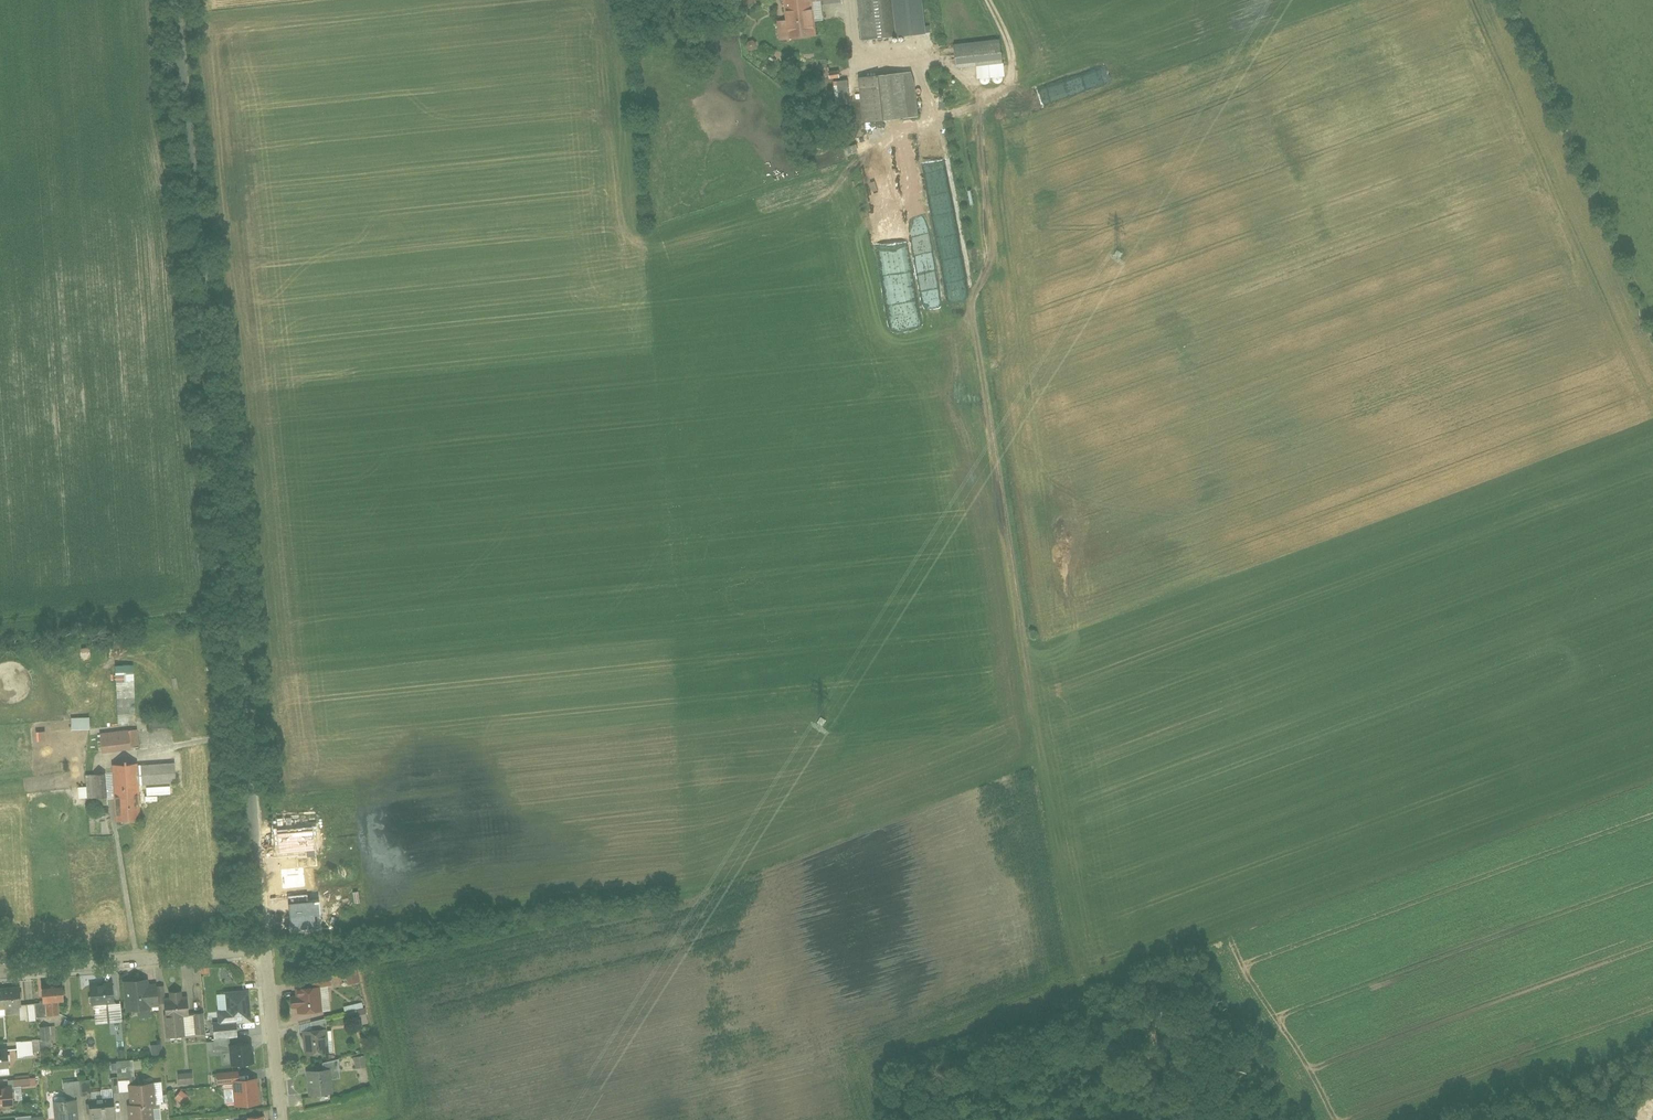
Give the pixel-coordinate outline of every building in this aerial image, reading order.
[(814,34),(810,0),(811,0),(780,0),(782,20),(776,20),(778,37),(814,34)] [(860,38),(923,32),(920,0),(856,0),(860,38)] [(952,46),(955,68),(1001,62),(998,40),(952,46)] [(911,71),(855,77),(860,121),(916,115),(911,71)] [(851,80),(838,81),(839,103),(852,102),(851,80)] [(908,199),(923,196),(912,139),(897,142),(908,199)] [(860,144),(848,147),(850,155),(862,152),(860,144)] [(911,227),(926,226),(924,204),(914,205),(914,214),(910,215),(911,227)] [(122,722),(133,721),(132,713),(139,713),(137,664),(120,664),(122,722)] [(93,728),(92,716),(74,717),(75,729),(93,728)] [(139,730),(100,734),(103,756),(141,752),(139,730)] [(176,765),(139,766),(139,788),(177,786),(176,765)] [(131,821),(141,821),(139,788),(139,766),(116,767),(118,822),(131,821)] [(106,775),(86,777),(89,801),(109,799),(106,775)] [(313,831),(278,834),(280,853),(315,850),(313,831)] [(298,858),(298,867),(305,866),(305,868),(318,866),(317,857),(298,858)] [(298,867),(280,868),(282,891),(307,889),(305,868),(305,866),(298,867)] [(308,895),(288,896),(291,930),(316,927),(315,915),(320,914),(319,901),(309,902),(308,895)] [(348,972),(351,984),(362,981),(359,970),(348,972)] [(152,1009),(160,1008),(158,985),(149,986),(149,979),(125,981),(128,1014),(152,1012),(152,1009)] [(116,1006),(114,981),(90,983),(93,1008),(116,1006)] [(60,1017),(59,1005),(66,1004),(64,983),(42,985),(44,1006),(46,1006),(47,1018),(60,1017)] [(24,1009),(21,984),(4,986),(7,1011),(24,1009)] [(324,1015),(321,989),(296,991),(296,997),(291,997),(293,1011),(297,1011),(298,1012),(298,1017),(324,1015)] [(163,1000),(165,1019),(166,1039),(186,1037),(184,1018),(191,1017),(189,997),(184,998),(183,993),(170,994),(170,999),(163,1000)] [(242,1023),(239,996),(221,998),(224,1025),(242,1023)] [(359,1014),(361,1024),(370,1022),(368,1013),(359,1014)] [(43,1048),(54,1047),(52,1025),(41,1026),(43,1048)] [(329,1056),(327,1031),(304,1034),(306,1058),(329,1056)] [(19,1040),(20,1057),(36,1056),(35,1040),(19,1040)] [(254,1066),(252,1044),(231,1046),(233,1068),(254,1066)] [(154,1053),(163,1053),(164,1045),(154,1045),(154,1053)] [(11,1069),(10,1051),(0,1052),(0,1070),(11,1069)] [(357,1056),(358,1067),(369,1066),(367,1055),(357,1056)] [(332,1070),(309,1072),(312,1098),(334,1096),(332,1070)] [(181,1073),(182,1083),(196,1082),(196,1072),(181,1073)] [(261,1106),(258,1078),(233,1081),(236,1109),(261,1106)] [(65,1081),(66,1094),(93,1093),(93,1079),(65,1081)] [(132,1107),(154,1106),(156,1106),(154,1083),(130,1085),(132,1107)] [(15,1108),(13,1088),(0,1089),(0,1110),(15,1108)] [(193,1102),(193,1089),(180,1089),(180,1101),(193,1102)] [(115,1098),(103,1099),(104,1119),(117,1119),(115,1098)] [(103,1099),(90,1100),(92,1119),(104,1119),(103,1099)] [(54,1102),(56,1119),(80,1119),(78,1100),(54,1102)] [(132,1107),(129,1107),(130,1119),(155,1119),(154,1106),(132,1107)]
